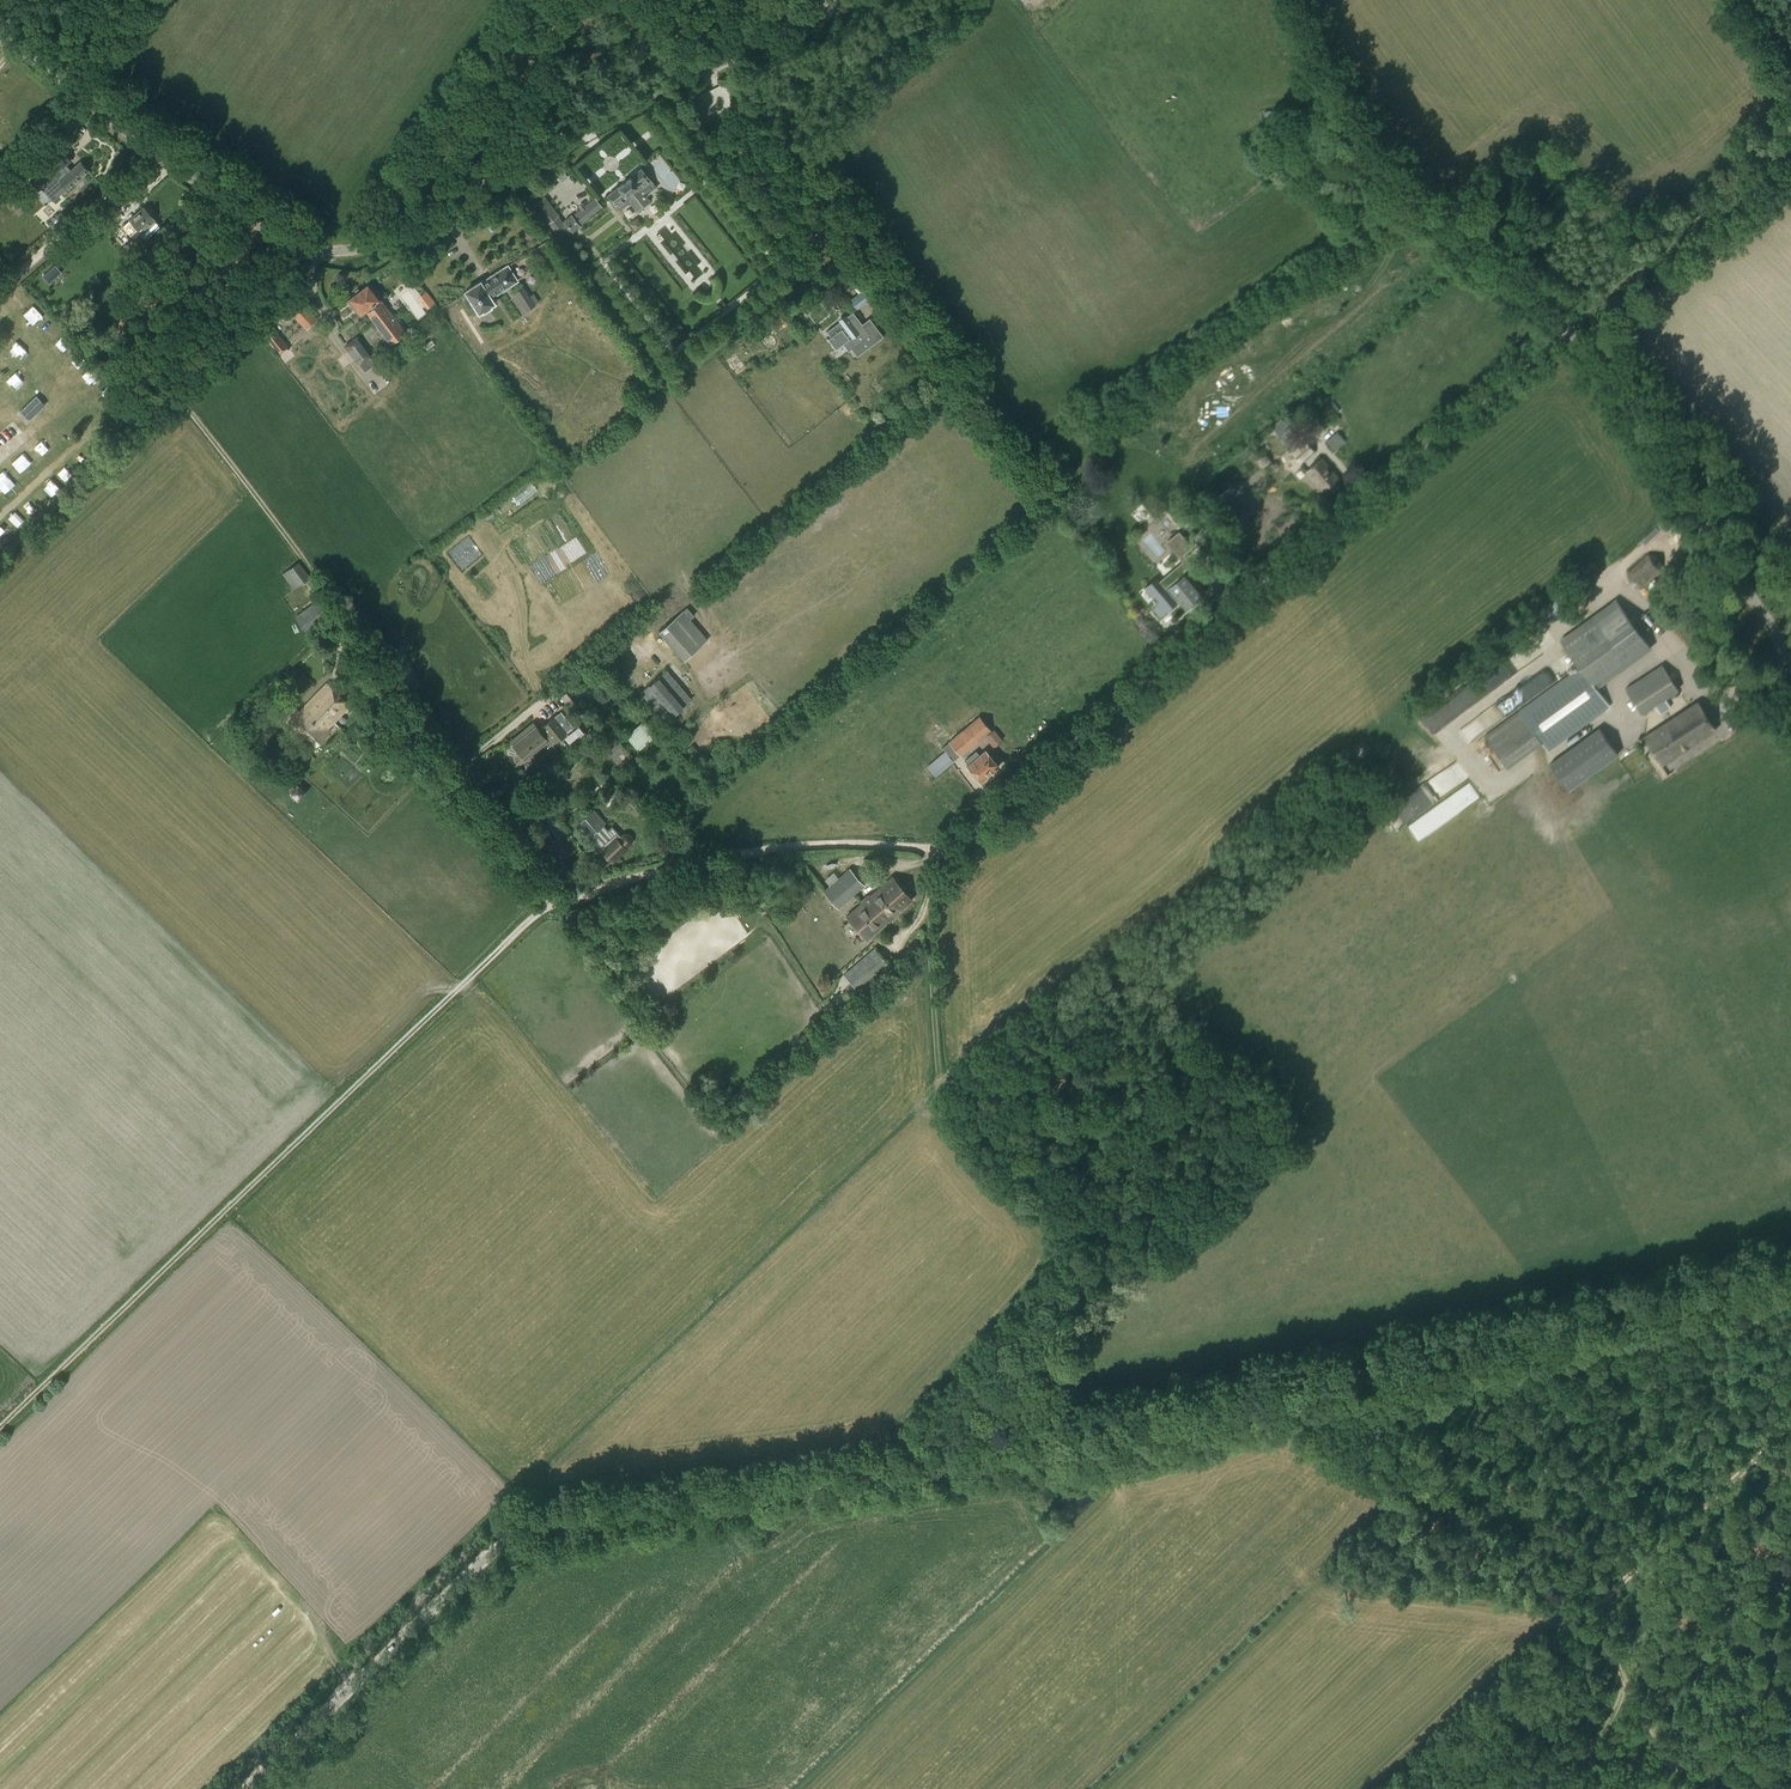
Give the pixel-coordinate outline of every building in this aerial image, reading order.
[(723,83),(692,99),(706,126),(725,116),(720,107),(733,101),(723,83)] [(67,188),(88,170),(80,161),(71,170),(67,165),(77,156),(71,150),(50,170),(56,176),(59,173),(62,177),(59,180),(67,188)] [(641,169),(607,195),(619,210),(630,201),(637,211),(649,202),(645,196),(655,188),(651,183),(652,183),(641,169)] [(13,199),(26,214),(55,187),(41,173),(13,199)] [(544,197),(533,206),(547,223),(548,223),(561,239),(561,238),(568,233),(571,230),(572,232),(579,226),(578,225),(579,225),(601,207),(594,198),(585,206),(582,203),(578,206),(581,209),(572,216),(571,216),(571,215),(564,221),(564,222),(562,223),(556,216),(558,215),(544,197)] [(114,205),(109,209),(114,214),(119,210),(114,205)] [(141,232),(155,219),(143,206),(129,220),(123,225),(129,232),(135,226),(141,232)] [(447,230),(436,233),(441,249),(452,246),(447,230)] [(826,254),(820,259),(827,267),(833,262),(826,254)] [(199,268),(192,262),(188,266),(195,272),(194,274),(202,282),(208,275),(205,272),(209,268),(206,265),(201,270),(199,268)] [(507,265),(489,277),(490,279),(498,292),(517,281),(507,265)] [(53,266),(43,275),(50,282),(59,274),(53,266)] [(711,267),(690,285),(695,291),(716,272),(711,267)] [(96,275),(90,280),(95,286),(101,281),(96,275)] [(469,297),(464,300),(469,308),(473,305),(479,313),(482,310),(483,311),(491,307),(490,306),(494,303),(490,297),(498,292),(490,279),(482,284),(480,281),(465,291),(469,297)] [(1572,289),(1577,285),(1574,281),(1569,285),(1572,289)] [(378,299),(373,293),(375,291),(369,283),(348,299),(360,314),(367,309),(369,311),(367,313),(390,343),(406,331),(382,301),(380,298),(378,299)] [(530,295),(523,286),(514,292),(526,311),(535,305),(535,304),(539,301),(533,293),(530,295)] [(856,308),(874,295),(868,287),(850,300),(856,308)] [(391,289),(383,296),(393,309),(402,303),(391,289)] [(304,326),(314,316),(298,298),(287,308),(304,326)] [(843,344),(848,351),(851,349),(857,356),(884,336),(869,317),(862,323),(853,311),(826,331),(831,337),(828,339),(836,349),(843,344)] [(261,331),(279,354),(288,347),(270,324),(261,331)] [(421,342),(430,335),(426,329),(417,335),(421,342)] [(359,364),(369,356),(356,338),(345,346),(359,364)] [(134,380),(143,369),(135,362),(126,373),(134,380)] [(46,406),(37,397),(36,396),(18,413),(21,415),(25,420),(28,423),(30,421),(41,410),(44,408),(46,406)] [(1286,417),(1273,428),(1279,435),(1292,424),(1286,417)] [(1333,451),(1345,441),(1337,431),(1325,441),(1333,451)] [(1305,439),(1291,451),(1300,463),(1315,451),(1305,439)] [(1248,453),(1254,448),(1251,443),(1244,449),(1248,453)] [(1325,493),(1340,480),(1322,459),(1307,472),(1325,493)] [(1156,577),(1145,587),(1158,601),(1153,609),(1159,616),(1179,600),(1187,609),(1205,593),(1187,573),(1185,570),(1193,563),(1188,557),(1185,553),(1193,546),(1179,530),(1167,541),(1184,561),(1159,581),(1156,577)] [(1642,588),(1662,570),(1661,561),(1656,556),(1648,555),(1628,573),(1630,581),(1633,586),(1642,588)] [(293,589),(299,585),(310,577),(299,562),(282,574),(293,589)] [(307,632),(328,617),(317,601),(296,616),(307,632)] [(1548,750),(1609,706),(1596,687),(1650,647),(1616,601),(1561,641),(1580,668),(1485,737),(1507,766),(1541,741),(1548,750)] [(694,615),(687,607),(683,610),(659,631),(684,660),(708,639),(690,618),(694,615)] [(1508,657),(1424,720),(1433,732),(1490,689),(1484,681),(1489,678),(1493,683),(1515,666),(1508,657)] [(1661,713),(1671,707),(1666,699),(1678,690),(1662,666),(1626,689),(1642,714),(1655,705),(1661,713)] [(589,684),(599,676),(594,671),(585,679),(589,684)] [(666,721),(691,699),(666,671),(641,692),(666,721)] [(328,728),(350,705),(327,683),(300,711),(299,711),(291,719),(317,744),(330,730),(328,728)] [(569,708),(574,704),(566,693),(561,696),(569,708)] [(1662,765),(1716,730),(1698,703),(1645,737),(1662,765)] [(532,722),(509,740),(523,758),(545,741),(549,746),(573,726),(561,710),(538,729),(532,722)] [(935,776),(990,729),(980,717),(943,748),(946,752),(928,767),(935,776)] [(637,746),(653,732),(644,721),(628,735),(637,746)] [(570,742),(583,732),(579,726),(565,737),(570,742)] [(993,747),(1002,739),(993,728),(984,736),(993,747)] [(1550,764),(1569,790),(1618,754),(1599,728),(1550,764)] [(620,767),(633,756),(618,739),(605,750),(620,767)] [(976,751),(964,760),(968,764),(967,765),(980,782),(981,781),(984,782),(988,778),(988,776),(999,767),(985,750),(979,755),(976,751)] [(1402,824),(1471,778),(1459,760),(1390,806),(1402,824)] [(518,772),(513,775),(519,782),(523,779),(518,772)] [(298,800),(306,791),(296,783),(289,791),(298,800)] [(533,815),(546,801),(537,792),(523,805),(533,815)] [(590,812),(580,821),(581,822),(602,845),(605,848),(603,851),(612,860),(625,848),(624,846),(629,842),(629,840),(630,839),(629,838),(628,836),(626,836),(624,836),(623,838),(612,826),(607,831),(602,825),(606,822),(594,809),(590,812)] [(839,910),(847,901),(863,886),(847,871),(823,894),(839,910)] [(866,940),(911,901),(891,878),(846,917),(866,940)] [(865,998),(895,973),(890,966),(874,948),(844,974),(859,992),(860,992),(865,998)] [(840,1006),(833,1012),(839,1018),(845,1012),(840,1006)]
